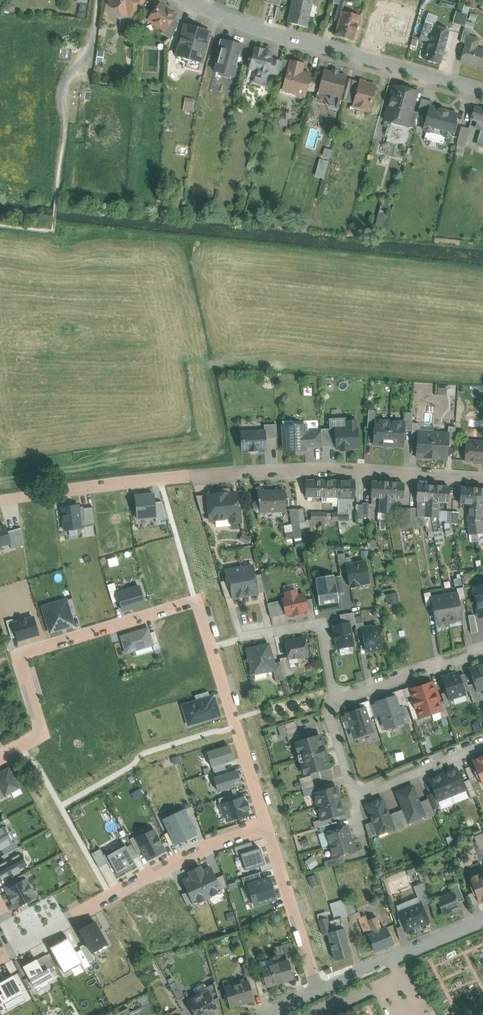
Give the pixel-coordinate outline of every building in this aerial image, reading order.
[(109,6),(116,11),(123,16),(129,14),(131,15),(134,15),(137,10),(137,8),(135,6),(138,3),(141,5),(145,0),(109,0),(109,6)] [(299,0),(292,0),(287,23),(307,28),(312,4),(299,0)] [(340,0),(339,5),(337,10),(344,12),(347,2),(340,0)] [(160,5),(154,12),(152,12),(149,15),(150,17),(150,18),(149,19),(164,31),(173,19),(175,16),(160,5)] [(344,12),(337,10),(335,19),(339,21),(334,36),(353,41),(360,16),(344,12)] [(464,25),(467,14),(455,11),(453,23),(464,25)] [(173,19),(164,31),(162,33),(171,40),(179,23),(173,19)] [(432,25),(426,22),(422,34),(431,37),(434,26),(432,26),(432,25)] [(449,31),(434,26),(431,37),(429,43),(445,47),(449,31)] [(200,29),(194,28),(193,28),(193,29),(186,27),(185,27),(184,28),(181,37),(180,38),(179,42),(179,43),(179,44),(176,54),(177,55),(177,56),(178,56),(200,62),(201,62),(202,61),(209,35),(208,34),(208,33),(201,31),(200,30),(200,29)] [(470,30),(464,29),(460,42),(466,44),(468,37),(470,30)] [(429,43),(431,37),(422,34),(420,40),(429,43)] [(468,37),(466,44),(461,62),(482,68),(482,51),(476,49),(478,40),(468,37)] [(242,46),(223,41),(220,54),(215,71),(234,77),(242,46)] [(428,49),(425,60),(428,61),(437,64),(440,65),(445,47),(429,43),(428,49)] [(428,49),(420,47),(417,58),(425,60),(428,49)] [(262,49),(257,48),(257,49),(255,48),(249,69),(257,71),(255,77),(266,79),(268,73),(271,60),(269,59),(270,57),(268,54),(263,53),(264,51),(262,50),(262,49)] [(273,57),(270,52),(264,50),(264,51),(263,53),(268,54),(270,57),(269,59),(271,60),(272,60),(273,57)] [(272,60),(271,60),(268,73),(279,76),(280,72),(282,63),(272,60)] [(291,62),(283,60),(282,63),(280,72),(287,74),(291,62)] [(283,90),(283,91),(295,94),(297,97),(301,98),(304,97),(310,75),(301,73),(303,65),(291,62),(287,74),(283,90)] [(332,73),(323,71),(318,92),(322,93),(325,98),(329,106),(338,108),(340,100),(345,84),(346,77),(337,75),(332,73)] [(266,79),(255,77),(254,83),(264,85),(266,79)] [(364,82),(362,81),(360,82),(359,82),(358,88),(353,104),(353,108),(354,107),(369,111),(372,101),(374,99),(375,96),(374,94),(376,86),(365,84),(364,82)] [(350,86),(345,84),(340,100),(346,102),(350,86)] [(350,86),(346,102),(353,104),(358,88),(350,86)] [(394,86),(384,121),(407,127),(412,112),(417,92),(394,86)] [(297,97),(295,94),(283,91),(283,90),(281,89),(279,94),(296,98),(297,97)] [(192,111),(194,98),(185,97),(183,109),(192,111)] [(432,102),(421,99),(418,113),(417,116),(422,118),(421,122),(426,124),(430,108),(431,108),(432,102)] [(426,124),(424,130),(425,132),(447,138),(450,137),(452,128),(454,129),(456,122),(454,121),(456,115),(448,113),(446,111),(441,109),(438,110),(431,108),(430,108),(426,124)] [(474,108),(471,119),(477,121),(482,123),(480,131),(477,141),(482,142),(482,110),(474,108)] [(418,113),(412,112),(407,127),(413,129),(417,116),(418,113)] [(475,129),(480,131),(482,123),(477,121),(475,129)] [(469,129),(461,127),(457,145),(464,147),(469,129)] [(330,157),(332,149),(323,148),(322,156),(330,157)] [(318,159),(314,176),(325,179),(329,161),(318,159)] [(376,411),(368,411),(367,429),(375,429),(375,421),(376,421),(376,411)] [(412,413),(404,413),(404,423),(404,431),(411,431),(412,423),(412,413)] [(293,421),(282,422),(283,429),(282,429),(283,450),(284,450),(305,449),(306,449),(306,447),(306,434),(305,425),(293,426),(293,421)] [(356,421),(346,422),(346,428),(335,428),(335,429),(336,446),(336,449),(340,449),(340,451),(348,450),(348,449),(357,448),(356,421)] [(376,421),(375,421),(375,429),(374,445),(388,446),(390,422),(376,421)] [(404,423),(390,422),(388,446),(403,447),(404,431),(404,423)] [(419,424),(412,423),(411,431),(411,441),(417,442),(418,432),(419,432),(419,424)] [(276,425),(264,425),(264,432),(265,439),(277,438),(276,425)] [(455,427),(448,427),(448,434),(447,445),(454,445),(455,427)] [(264,432),(241,433),(242,450),(250,450),(250,452),(258,451),(258,449),(265,449),(265,439),(264,432)] [(320,433),(306,434),(306,447),(320,446),(321,447),(321,432),(320,432),(320,433)] [(336,432),(321,432),(321,447),(336,446),(336,432)] [(419,432),(418,432),(417,442),(416,457),(416,458),(417,458),(431,459),(433,433),(419,432)] [(448,434),(433,433),(431,459),(446,460),(447,445),(448,434)] [(467,441),(465,461),(472,461),(474,463),(481,464),(482,462),(482,444),(482,442),(467,441)] [(322,480),(306,480),(306,497),(322,497),(322,480)] [(338,481),(322,480),(322,497),(338,498),(338,481)] [(354,481),(338,481),(338,498),(354,498),(354,481)] [(388,482),(372,481),(371,498),(380,498),(379,513),(386,513),(388,483),(388,482)] [(404,484),(388,483),(386,513),(393,514),(394,499),(403,500),(404,484)] [(433,486),(417,485),(416,501),(419,501),(425,501),(425,507),(424,516),(424,517),(431,518),(431,517),(433,486)] [(449,487),(433,486),(431,517),(431,518),(438,518),(439,511),(439,502),(448,503),(449,487)] [(477,488),(461,487),(460,503),(469,504),(468,520),(475,520),(477,488)] [(477,488),(475,520),(482,521),(482,505),(482,489),(477,488)] [(285,490),(258,491),(258,501),(256,502),(254,504),(254,509),(257,512),(259,511),(286,510),(285,493),(285,490)] [(228,493),(210,495),(209,495),(207,495),(209,513),(210,521),(215,521),(230,519),(230,523),(241,522),(239,508),(237,509),(236,493),(229,493),(228,493)] [(154,495),(135,496),(137,519),(156,517),(155,503),(154,495)] [(207,495),(196,496),(201,514),(209,513),(207,495)] [(338,498),(322,497),(322,507),(337,507),(338,498)] [(162,502),(155,503),(156,517),(156,522),(167,519),(162,502)] [(79,506),(62,508),(65,531),(82,529),(82,527),(79,507),(79,506)] [(83,507),(79,507),(82,527),(96,525),(93,507),(84,509),(83,507)] [(411,509),(402,508),(401,521),(403,530),(412,528),(411,521),(410,521),(411,509)] [(296,509),(289,510),(292,525),(299,524),(299,523),(299,522),(297,509),(296,509)] [(303,509),(297,509),(299,522),(299,523),(305,522),(303,509)] [(446,522),(446,511),(439,511),(438,518),(439,521),(446,522)] [(424,516),(417,516),(417,521),(411,521),(412,528),(425,526),(424,517),(424,516)] [(431,518),(424,517),(425,526),(426,532),(429,531),(433,531),(431,518)] [(438,518),(431,518),(433,531),(434,533),(441,532),(439,521),(438,518)] [(230,526),(230,523),(230,519),(215,521),(215,527),(230,526)] [(468,520),(467,520),(469,535),(471,535),(477,534),(475,524),(475,523),(475,520),(468,520)] [(475,520),(475,523),(475,524),(477,534),(482,534),(482,521),(475,520)] [(308,532),(305,522),(299,523),(299,524),(301,533),(308,532)] [(10,544),(7,532),(5,526),(0,528),(0,547),(10,544)] [(7,532),(10,544),(12,549),(24,546),(22,528),(7,532)] [(441,532),(434,533),(434,537),(436,545),(443,544),(441,532)] [(239,540),(248,543),(251,537),(242,534),(239,540)] [(344,553),(337,555),(340,572),(347,571),(346,565),(347,565),(345,558),(344,553)] [(365,562),(352,564),(350,557),(345,558),(347,565),(346,565),(347,571),(349,584),(350,584),(350,587),(359,586),(358,583),(368,581),(365,562)] [(252,566),(240,568),(245,597),(258,594),(257,593),(254,576),(252,566)] [(240,568),(225,571),(227,581),(228,585),(230,584),(233,598),(233,599),(245,597),(240,568)] [(268,573),(261,575),(264,590),(272,588),(268,573)] [(260,575),(254,576),(257,593),(265,592),(260,575)] [(317,586),(335,583),(334,577),(334,575),(315,578),(317,586)] [(344,594),(341,576),(334,577),(335,583),(337,595),(344,594)] [(228,585),(227,581),(221,582),(226,599),(233,598),(230,584),(228,585)] [(317,586),(316,587),(319,605),(339,602),(337,595),(335,583),(317,586)] [(113,603),(119,601),(117,594),(114,584),(108,586),(113,603)] [(482,596),(481,586),(474,588),(476,597),(482,596)] [(139,587),(117,594),(119,601),(122,611),(145,604),(139,587)] [(463,588),(457,589),(457,595),(458,594),(459,601),(465,600),(463,588)] [(296,591),(285,594),(286,598),(283,599),(286,614),(286,615),(293,613),(294,615),(302,613),(302,611),(307,610),(305,601),(303,594),(297,596),(296,591)] [(430,592),(424,594),(426,606),(432,605),(431,599),(430,592)] [(397,594),(386,596),(388,603),(398,601),(397,594)] [(457,595),(444,597),(449,621),(462,619),(459,601),(458,594),(457,595)] [(431,599),(432,605),(435,624),(449,621),(444,597),(431,599)] [(73,598),(66,600),(71,618),(78,616),(73,598)] [(312,599),(305,601),(307,610),(313,608),(312,599)] [(71,618),(66,600),(43,608),(51,632),(74,625),(71,618)] [(283,600),(267,604),(270,618),(286,614),(283,600)] [(353,613),(340,615),(341,624),(349,623),(349,626),(355,625),(355,624),(353,613)] [(14,623),(13,624),(17,636),(18,641),(38,635),(33,618),(14,623)] [(13,624),(14,623),(13,620),(6,622),(11,638),(17,636),(13,624)] [(341,624),(334,626),(335,634),(333,634),(335,641),(336,641),(338,649),(353,646),(349,626),(349,623),(341,624)] [(363,623),(355,624),(355,625),(359,642),(364,641),(362,629),(364,629),(363,623)] [(364,629),(362,629),(364,641),(366,652),(382,649),(378,627),(371,628),(371,627),(364,629)] [(153,645),(148,629),(121,637),(126,653),(153,645)] [(305,638),(285,641),(288,658),(288,660),(297,658),(308,656),(305,638)] [(254,674),(265,671),(273,670),(274,669),(272,664),(268,645),(261,647),(260,645),(253,647),(254,648),(247,650),(253,674),(254,674)] [(288,660),(288,658),(280,659),(280,662),(284,676),(291,675),(290,669),(288,660)] [(297,658),(288,660),(290,669),(299,668),(297,658)] [(280,662),(272,664),(274,669),(273,670),(276,682),(284,680),(284,676),(280,662)] [(470,669),(474,684),(477,691),(479,691),(482,689),(482,665),(470,669)] [(265,671),(254,674),(254,675),(255,680),(267,677),(266,672),(265,671)] [(457,673),(442,678),(447,692),(449,699),(450,699),(464,694),(464,693),(458,676),(457,673)] [(464,674),(458,676),(464,693),(469,691),(470,691),(468,686),(464,674)] [(417,688),(411,690),(414,699),(412,700),(413,700),(416,709),(417,708),(420,718),(440,711),(438,703),(431,683),(417,688)] [(479,691),(477,691),(474,684),(468,686),(470,691),(469,691),(473,703),(482,700),(479,691)] [(417,685),(403,690),(407,702),(413,700),(412,700),(414,699),(411,690),(417,688),(417,685)] [(403,690),(391,693),(393,697),(395,696),(399,708),(402,707),(402,708),(408,706),(407,702),(403,690)] [(195,696),(197,702),(198,704),(211,700),(208,692),(195,696)] [(450,699),(449,699),(447,692),(441,694),(444,701),(445,705),(451,703),(450,699)] [(393,697),(376,702),(383,722),(386,721),(388,728),(400,724),(398,717),(405,715),(402,708),(402,707),(399,708),(395,696),(393,697)] [(197,702),(183,706),(186,715),(190,714),(193,724),(219,716),(218,709),(216,710),(214,706),(216,705),(214,699),(211,700),(198,704),(197,702)] [(369,701),(359,704),(361,709),(364,708),(368,719),(374,717),(369,701)] [(444,701),(438,703),(440,711),(442,719),(448,716),(445,705),(444,701)] [(361,709),(346,714),(347,715),(351,728),(354,738),(372,732),(368,719),(364,708),(361,709)] [(347,715),(341,717),(345,730),(351,728),(347,715)] [(295,721),(283,725),(287,737),(289,743),(301,739),(295,721)] [(287,737),(283,725),(276,728),(279,740),(287,737)] [(320,736),(294,744),(297,752),(300,753),(303,763),(301,767),(304,774),(329,767),(326,755),(326,754),(324,749),(325,749),(325,748),(324,748),(320,736)] [(233,760),(229,746),(207,753),(211,767),(212,767),(224,763),(233,760)] [(473,761),(482,785),(482,757),(473,761)] [(226,769),(224,763),(212,767),(214,773),(215,772),(226,769)] [(471,766),(465,769),(469,779),(470,779),(470,780),(475,778),(471,766)] [(5,797),(20,788),(9,768),(0,773),(0,788),(5,797)] [(456,768),(450,771),(450,772),(443,774),(452,796),(465,791),(456,768)] [(226,769),(215,772),(217,778),(228,774),(227,769),(226,769)] [(237,772),(228,774),(217,778),(214,779),(218,791),(241,784),(237,772)] [(443,774),(436,777),(435,777),(429,779),(438,802),(452,796),(443,774)] [(311,775),(299,779),(303,791),(314,787),(311,775)] [(469,779),(464,782),(471,799),(477,796),(470,780),(470,779),(469,779)] [(303,791),(302,791),(304,797),(314,794),(314,793),(321,791),(320,786),(314,787),(303,791)] [(412,786),(396,793),(403,808),(407,819),(408,819),(416,816),(417,819),(424,816),(419,803),(412,786)] [(321,791),(314,793),(314,794),(318,807),(340,800),(336,787),(321,791)] [(218,799),(220,805),(237,799),(236,794),(218,799)] [(433,794),(427,796),(428,799),(432,809),(438,807),(433,794)] [(244,802),(243,798),(237,799),(220,805),(224,816),(225,815),(227,822),(248,815),(247,810),(249,809),(246,802),(244,802)] [(382,799),(366,805),(372,821),(377,832),(386,828),(387,831),(393,829),(394,828),(389,815),(382,799)] [(428,799),(419,803),(424,816),(425,819),(434,815),(432,809),(428,799)] [(340,800),(318,807),(322,820),(344,814),(340,800)] [(402,810),(397,812),(402,824),(408,821),(408,823),(409,822),(408,819),(407,819),(403,808),(402,809),(402,810)] [(175,843),(176,845),(189,838),(190,841),(197,837),(188,818),(190,817),(186,809),(164,820),(170,832),(175,843)] [(397,812),(389,815),(394,828),(393,829),(394,831),(404,827),(402,824),(397,812)] [(372,822),(365,825),(369,837),(377,834),(377,835),(378,835),(377,832),(372,821),(372,822)] [(336,822),(319,827),(321,834),(326,832),(338,828),(336,822)] [(338,828),(326,832),(330,845),(351,839),(347,826),(338,828)] [(0,830),(0,850),(13,843),(4,827),(0,830)] [(154,830),(136,839),(143,852),(148,861),(165,852),(154,830)] [(175,843),(170,832),(164,835),(170,845),(175,843)] [(474,838),(479,849),(482,847),(482,835),(474,838)] [(136,839),(135,837),(130,839),(138,854),(143,852),(136,839)] [(351,839),(330,845),(334,859),(343,856),(355,853),(351,839)] [(237,855),(241,854),(254,850),(251,842),(234,847),(237,855)] [(133,860),(127,847),(124,843),(103,855),(108,863),(110,868),(113,866),(118,875),(136,865),(133,860)] [(132,845),(127,847),(133,860),(138,857),(132,845)] [(17,848),(2,857),(5,862),(20,853),(17,848)] [(254,850),(241,854),(246,871),(265,865),(260,848),(254,850)] [(99,868),(108,863),(103,855),(100,849),(92,854),(99,868)] [(20,853),(5,862),(0,865),(0,880),(27,865),(20,853)] [(310,869),(318,863),(312,855),(304,861),(310,869)] [(343,856),(334,859),(326,861),(328,868),(345,863),(343,856)] [(202,872),(200,867),(189,872),(191,877),(182,881),(188,892),(193,903),(194,905),(222,892),(221,890),(216,879),(211,868),(202,872)] [(248,885),(262,881),(259,873),(242,878),(244,887),(248,885)] [(311,886),(319,883),(316,873),(308,876),(311,886)] [(26,880),(23,875),(7,883),(10,889),(26,880)] [(395,892),(413,884),(410,875),(391,883),(395,892)] [(480,877),(476,875),(472,877),(471,880),(474,889),(479,903),(482,901),(482,875),(480,877)] [(223,876),(216,879),(221,890),(226,887),(223,876)] [(262,881),(248,885),(255,906),(276,899),(269,878),(262,881)] [(26,880),(10,889),(6,891),(9,896),(8,897),(12,904),(13,903),(16,907),(35,897),(26,880)] [(464,901),(457,883),(450,886),(452,891),(453,891),(458,903),(464,901)] [(425,889),(416,892),(421,903),(422,905),(429,902),(425,889)] [(458,903),(453,891),(452,891),(436,898),(443,916),(443,915),(452,911),(453,912),(460,909),(458,903)] [(193,903),(188,892),(182,895),(187,905),(193,903)] [(473,893),(468,895),(472,905),(477,903),(473,893)] [(352,900),(344,902),(345,906),(348,916),(356,913),(354,909),(355,909),(352,900)] [(330,904),(332,910),(338,908),(345,906),(344,902),(343,901),(330,904)] [(421,903),(397,913),(403,926),(405,932),(429,922),(422,905),(421,903)] [(338,908),(332,910),(335,920),(341,918),(348,916),(345,906),(338,908)] [(356,913),(348,916),(350,922),(359,918),(361,917),(359,912),(356,913)] [(361,917),(359,918),(365,935),(372,932),(367,921),(365,915),(361,917)] [(376,917),(367,921),(372,932),(373,933),(381,930),(376,917)] [(328,918),(318,920),(322,935),(327,933),(332,932),(329,922),(328,918)] [(332,932),(344,928),(341,918),(335,920),(329,922),(332,932)] [(86,944),(92,953),(107,945),(102,935),(101,936),(97,930),(99,929),(95,922),(79,930),(86,944)] [(405,932),(403,926),(396,929),(400,939),(407,936),(405,932)] [(331,947),(348,942),(344,928),(332,932),(327,933),(331,947)] [(373,933),(368,935),(375,952),(393,945),(386,928),(381,930),(373,933)] [(68,939),(50,948),(64,973),(81,963),(76,953),(68,939)] [(348,942),(331,947),(335,960),(352,955),(348,942)] [(290,943),(282,945),(286,958),(294,956),(290,943)] [(92,953),(86,944),(80,947),(82,950),(88,963),(95,959),(92,953)] [(82,950),(76,953),(81,963),(84,968),(90,965),(88,963),(82,950)] [(32,959),(30,954),(21,959),(23,964),(32,959)] [(36,961),(43,972),(48,969),(50,974),(55,971),(47,955),(36,961)] [(36,961),(24,968),(35,988),(40,985),(43,986),(47,984),(48,981),(53,978),(50,974),(48,969),(43,972),(36,961)] [(288,961),(261,969),(264,977),(266,986),(293,979),(288,961)] [(249,964),(243,966),(247,978),(253,976),(249,964)] [(0,995),(0,999),(1,1001),(2,1004),(23,993),(14,976),(0,983),(0,989),(3,994),(0,995)] [(248,981),(224,988),(229,1006),(244,1001),(245,1003),(254,1000),(248,981)] [(205,987),(213,1001),(220,997),(215,982),(205,987)] [(204,984),(193,990),(197,996),(188,1001),(188,1003),(188,1005),(190,1010),(193,1010),(195,1014),(214,1014),(217,1014),(218,1010),(213,1001),(205,987),(204,984)] [(183,998),(177,985),(171,988),(178,1001),(183,998)] [(197,996),(193,990),(184,995),(188,1001),(197,996)] [(130,1013),(128,1009),(117,1014),(116,1013),(115,1014),(116,1014),(160,1014),(153,1001),(130,1013)]
